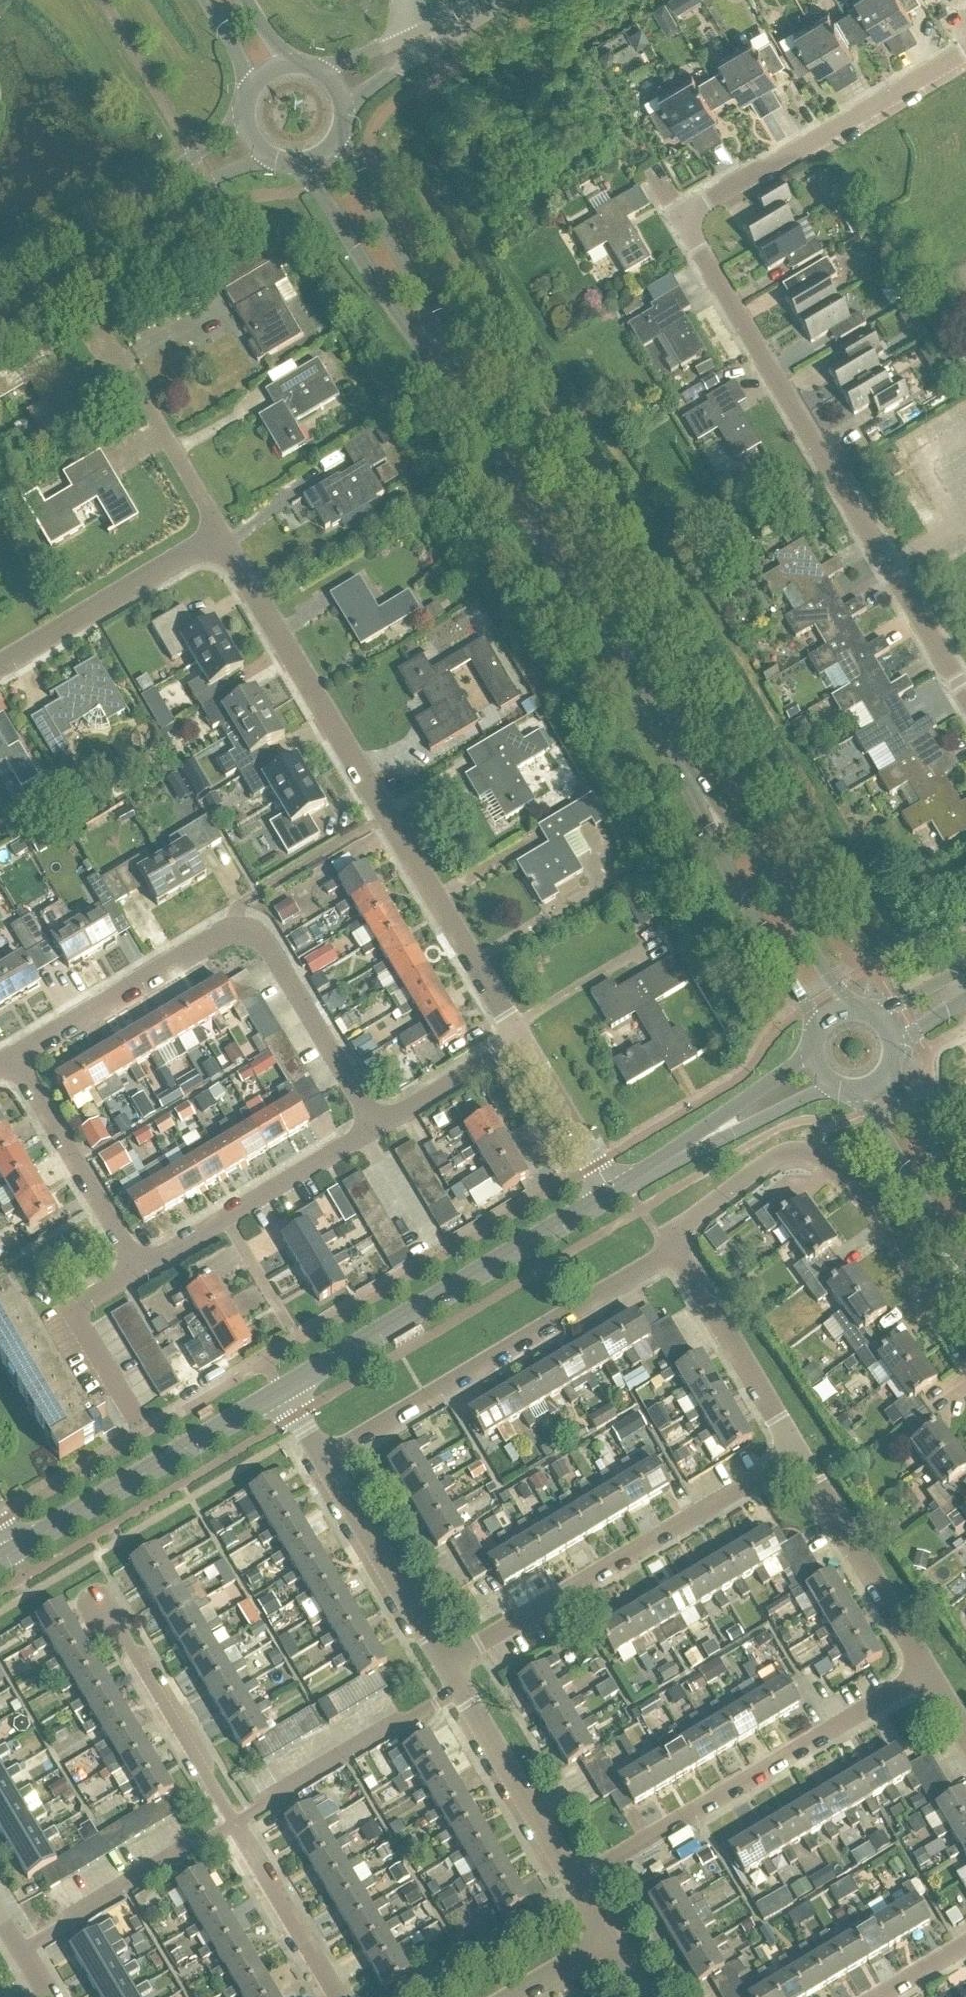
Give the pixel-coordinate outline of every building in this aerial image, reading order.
[(676,13),(689,5),(686,0),(669,0),(676,13)] [(877,0),(855,0),(858,4),(844,12),(859,36),(872,28),(879,40),(885,37),(894,52),(905,46),(877,0)] [(905,46),(915,39),(906,24),(913,20),(905,8),(919,0),(918,0),(877,0),(905,46)] [(650,7),(661,31),(673,26),(662,2),(650,7)] [(845,44),(859,36),(844,12),(831,20),(826,12),(810,22),(845,81),(856,75),(847,59),(853,56),(845,44)] [(845,81),(810,22),(793,32),(798,40),(784,48),(799,72),(812,64),(819,76),(825,72),(835,88),(845,81)] [(631,41),(642,43),(649,39),(641,26),(627,34),(631,41)] [(750,39),(734,49),(769,108),(780,101),(771,86),(777,82),(770,70),(783,63),(769,39),(755,47),(750,39)] [(612,61),(614,53),(610,47),(599,54),(605,65),(612,61)] [(758,115),(769,108),(734,49),(717,59),(721,67),(709,74),(723,99),(736,91),(743,103),(749,99),(758,115)] [(710,106),(723,99),(709,74),(696,82),(691,74),(674,84),(709,143),(720,137),(711,122),(717,118),(710,106)] [(699,150),(709,143),(674,84),(657,94),(662,102),(648,110),(663,134),(676,126),(683,138),(690,135),(699,150)] [(595,189),(603,186),(599,179),(592,183),(595,189)] [(742,231),(755,252),(794,229),(781,208),(790,202),(781,188),(756,203),(765,217),(742,231)] [(838,202),(845,198),(838,188),(831,193),(838,202)] [(569,204),(582,197),(578,190),(565,197),(569,204)] [(625,277),(649,263),(626,224),(634,219),(622,200),(594,217),(597,221),(572,236),(586,259),(607,247),(625,277)] [(853,239),(866,231),(859,219),(846,227),(853,239)] [(806,250),(794,229),(755,252),(768,274),(791,260),(797,271),(822,256),(816,245),(806,250)] [(874,275),(885,269),(879,259),(868,265),(874,275)] [(785,303),(798,324),(837,301),(827,286),(837,280),(827,263),(802,278),(808,289),(785,303)] [(276,291),(286,285),(274,264),(223,294),(251,343),(245,347),(256,365),(303,337),(276,291)] [(681,370),(704,356),(681,317),(689,312),(678,293),(650,310),(652,314),(627,329),(640,351),(662,338),(681,370)] [(849,322),(837,301),(798,324),(811,346),(834,332),(840,343),(865,328),(859,317),(849,322)] [(626,321),(642,312),(636,302),(620,311),(626,321)] [(920,343),(927,338),(912,313),(900,320),(908,333),(912,330),(920,343)] [(828,375),(841,396),(880,373),(873,362),(882,356),(870,335),(839,353),(846,364),(828,375)] [(78,420),(63,394),(47,403),(35,382),(50,373),(39,355),(0,378),(0,403),(28,387),(40,407),(25,416),(40,442),(78,420)] [(293,425),(338,399),(316,362),(273,388),(283,406),(258,421),(281,460),(305,446),(293,425)] [(889,389),(880,373),(841,396),(854,418),(872,407),(878,418),(908,400),(898,383),(889,389)] [(708,395),(719,388),(713,378),(702,385),(708,395)] [(736,463),(760,449),(737,410),(745,405),(733,386),(705,403),(708,407),(683,422),(696,444),(717,431),(736,463)] [(899,422),(907,417),(903,410),(894,415),(899,422)] [(384,447),(401,437),(394,426),(377,436),(384,447)] [(368,473),(385,463),(368,435),(342,451),(354,471),(311,497),(310,495),(302,500),(309,511),(311,510),(324,531),(330,528),(331,529),(339,525),(338,523),(382,497),(368,473)] [(903,475),(892,457),(883,463),(894,481),(903,475)] [(736,492),(750,483),(740,468),(726,477),(736,492)] [(113,533),(136,520),(107,470),(43,508),(54,526),(94,502),(113,533)] [(758,541),(780,528),(773,517),(751,530),(758,541)] [(826,584),(842,575),(835,564),(820,573),(802,544),(772,562),(779,572),(760,584),(771,602),(790,591),(802,612),(818,603),(812,592),(826,584)] [(359,650),(419,615),(407,595),(377,613),(357,580),(328,598),(359,650)] [(850,623),(865,614),(859,604),(844,613),(826,584),(812,592),(818,603),(802,612),(784,623),(795,642),(813,631),(825,651),(842,642),(836,632),(850,623)] [(432,624),(444,616),(438,606),(426,613),(432,624)] [(188,655),(196,667),(228,648),(214,626),(197,636),(182,611),(151,630),(172,665),(188,655)] [(858,670),(874,662),(888,653),(882,643),(867,652),(850,623),(836,632),(842,642),(825,651),(808,662),(819,680),(837,669),(849,690),(864,681),(858,670)] [(429,755),(478,725),(449,676),(468,665),(497,713),(518,700),(483,641),(430,673),(421,659),(395,674),(410,699),(417,694),(428,713),(412,723),(428,750),(426,751),(429,755)] [(243,673),(228,648),(196,667),(203,681),(187,691),(199,712),(224,697),(218,688),(243,673)] [(109,722),(124,713),(94,662),(78,671),(82,677),(52,695),(58,704),(42,714),(59,742),(71,734),(68,731),(83,722),(89,728),(95,732),(103,732),(109,729),(106,724),(109,722)] [(882,710),(897,701),(912,692),(906,681),(891,691),(874,662),(858,670),(864,681),(849,690),(831,701),(843,720),(861,709),(873,729),(888,720),(882,710)] [(766,686),(780,677),(773,667),(760,676),(766,686)] [(230,708),(224,697),(199,712),(212,734),(229,724),(236,736),(269,717),(255,694),(230,708)] [(921,740),(932,734),(936,731),(930,721),(915,730),(897,701),(882,710),(888,720),(873,729),(855,740),(866,759),(884,748),(896,768),(911,759),(905,750),(921,740)] [(789,723),(800,717),(794,707),(784,713),(789,723)] [(540,724),(550,718),(545,711),(535,717),(540,724)] [(283,742),(269,717),(236,736),(244,750),(228,760),(240,780),(265,765),(259,756),(283,742)] [(796,737),(808,731),(803,721),(791,727),(796,737)] [(517,772),(550,752),(539,734),(524,743),(515,728),(468,756),(477,772),(466,778),(480,801),(491,794),(506,821),(536,803),(517,772)] [(896,768),(878,779),(889,798),(908,787),(920,808),(935,799),(929,789),(944,780),(959,770),(952,759),(948,761),(932,734),(921,740),(905,750),(911,759),(896,768)] [(47,793),(20,748),(8,755),(0,741),(0,770),(6,767),(29,804),(47,793)] [(69,788),(82,781),(71,761),(58,769),(69,788)] [(272,777),(265,765),(240,780),(253,801),(270,792),(277,804),(309,785),(296,762),(272,777)] [(185,772),(189,779),(196,775),(192,768),(185,772)] [(197,800),(211,792),(203,777),(188,785),(197,800)] [(929,789),(935,799),(920,808),(902,819),(913,837),(931,826),(944,848),(965,834),(965,804),(961,808),(944,780),(929,789)] [(324,810),(309,785),(277,804),(286,818),(269,828),(288,858),(319,840),(307,820),(324,810)] [(212,814),(223,808),(216,795),(205,802),(212,814)] [(608,824),(593,799),(582,806),(593,823),(597,830),(608,824)] [(593,823),(582,806),(582,805),(569,813),(579,831),(593,823)] [(129,809),(116,817),(123,828),(136,820),(129,809)] [(563,842),(580,832),(579,831),(569,813),(538,831),(548,848),(517,866),(538,901),(583,875),(563,842)] [(195,861),(222,845),(208,820),(169,843),(176,854),(161,863),(181,896),(206,881),(195,861)] [(39,858),(64,842),(56,828),(30,843),(39,858)] [(11,850),(17,859),(28,853),(22,843),(11,850)] [(181,896),(161,863),(149,870),(142,859),(100,884),(114,906),(115,908),(146,890),(158,910),(181,896)] [(378,890),(366,871),(351,880),(349,877),(325,892),(329,898),(343,890),(351,904),(352,906),(378,890)] [(114,906),(100,884),(97,879),(87,885),(104,912),(114,906)] [(390,911),(378,890),(352,906),(351,904),(337,912),(341,919),(355,911),(363,924),(364,926),(390,911)] [(76,928),(70,919),(61,903),(46,911),(57,930),(49,935),(53,942),(75,929),(76,928)] [(283,927),(294,920),(285,905),(274,912),(283,927)] [(402,931),(390,911),(364,926),(363,924),(349,932),(354,940),(367,931),(375,945),(376,946),(402,931)] [(70,919),(76,928),(85,923),(80,913),(70,919)] [(76,928),(75,929),(92,958),(116,944),(99,915),(85,923),(76,928)] [(31,918),(20,924),(37,952),(47,946),(31,918)] [(37,952),(20,924),(10,930),(27,958),(37,952)] [(92,958),(75,929),(53,942),(51,943),(69,972),(92,958)] [(415,952),(402,931),(376,946),(375,945),(362,953),(366,960),(380,952),(387,965),(389,967),(415,952)] [(330,948),(304,964),(314,979),(339,964),(330,948)] [(427,972),(415,952),(389,967),(387,965),(374,973),(378,980),(391,972),(400,986),(401,988),(427,972)] [(0,962),(0,978),(16,1004),(39,990),(22,961),(8,969),(3,960),(0,962)] [(683,1067),(696,1059),(680,1032),(672,1036),(654,1005),(687,985),(672,960),(617,992),(612,983),(591,995),(612,1031),(636,1017),(658,1053),(646,1060),(641,1053),(619,1066),(631,1087),(666,1066),(667,1068),(680,1061),(683,1067)] [(440,993),(427,972),(401,988),(400,986),(386,994),(391,1001),(404,993),(412,1006),(414,1009),(440,993)] [(231,999),(253,986),(246,975),(225,988),(231,999)] [(0,978),(0,1013),(16,1004),(0,978)] [(242,1026),(248,1022),(245,1016),(240,1007),(237,1009),(231,999),(225,988),(222,983),(201,995),(216,1021),(220,1019),(233,1011),(242,1026)] [(240,1007),(258,996),(253,986),(231,999),(237,1009),(240,1007)] [(452,1014),(440,993),(414,1009),(412,1006),(399,1014),(403,1022),(416,1014),(424,1027),(426,1029),(452,1014)] [(228,1033),(220,1019),(216,1021),(201,995),(180,1008),(196,1034),(199,1032),(213,1024),(221,1038),(228,1033)] [(258,996),(240,1007),(245,1016),(264,1005),(258,996)] [(334,996),(329,1006),(338,1011),(342,1013),(347,1003),(334,996)] [(270,1015),(264,1005),(245,1016),(248,1022),(251,1026),(270,1015)] [(178,1044),(192,1036),(200,1050),(207,1046),(199,1032),(196,1034),(180,1008),(160,1020),(175,1046),(178,1044)] [(439,1052),(465,1036),(452,1014),(426,1029),(424,1027),(400,1041),(408,1053),(431,1039),(439,1052)] [(257,1036),(275,1024),(270,1015),(251,1026),(257,1036)] [(348,1035),(360,1028),(353,1017),(341,1023),(348,1035)] [(187,1058),(178,1044),(175,1046),(160,1020),(139,1033),(154,1058),(158,1056),(171,1048),(179,1062),(187,1058)] [(262,1045),(281,1034),(275,1024),(257,1036),(262,1045)] [(167,1070),(158,1056),(154,1058),(139,1033),(118,1045),(134,1070),(137,1068),(151,1060),(159,1074),(167,1070)] [(268,1054),(286,1042),(281,1034),(262,1045),(268,1054)] [(361,1062),(377,1052),(368,1037),(352,1047),(361,1062)] [(273,1063),(292,1052),(286,1042),(268,1054),(270,1057),(273,1063)] [(145,1082),(137,1068),(134,1070),(118,1045),(98,1057),(113,1083),(117,1081),(130,1072),(138,1086),(145,1082)] [(232,1068),(244,1061),(235,1047),(224,1054),(232,1068)] [(279,1073),(298,1062),(292,1052),(273,1063),(276,1069),(279,1073)] [(125,1095),(117,1081),(113,1083),(98,1057),(77,1069),(93,1095),(96,1093),(110,1085),(118,1099),(125,1095)] [(276,1069),(273,1063),(270,1057),(249,1069),(256,1081),(276,1069)] [(370,1077),(380,1071),(373,1061),(364,1067),(370,1077)] [(211,1083),(222,1076),(213,1062),(202,1069),(211,1083)] [(285,1083),(303,1071),(298,1062),(279,1073),(285,1083)] [(104,1107),(96,1093),(93,1095),(77,1069),(57,1081),(72,1107),(88,1097),(97,1111),(104,1107)] [(243,1087),(255,1080),(249,1070),(237,1076),(243,1087)] [(290,1092),(309,1081),(303,1071),(285,1083),(288,1088),(290,1092)] [(408,1088),(401,1076),(388,1083),(395,1095),(408,1088)] [(205,1088),(199,1078),(178,1090),(184,1100),(205,1088)] [(296,1101),(314,1090),(309,1081),(290,1092),(296,1101)] [(296,1101),(290,1092),(288,1088),(281,1092),(290,1106),(276,1113),(273,1116),(288,1142),(309,1129),(300,1113),(302,1112),(296,1101)] [(164,1113),(184,1100),(178,1090),(158,1102),(164,1113)] [(321,1101),(314,1090),(296,1101),(302,1112),(321,1101)] [(203,1117),(217,1109),(209,1095),(195,1103),(203,1117)] [(144,1124),(156,1117),(144,1096),(132,1103),(144,1124)] [(273,1116),(276,1113),(268,1100),(261,1104),(269,1118),(256,1126),(252,1128),(268,1154),(288,1142),(273,1116)] [(183,1127),(196,1119),(188,1106),(175,1114),(183,1127)] [(252,1128),(256,1126),(247,1112),(240,1117),(248,1130),(235,1138),(232,1140),(247,1166),(268,1154),(252,1128)] [(122,1137),(133,1130),(125,1118),(114,1124),(122,1137)] [(162,1139),(175,1130),(167,1118),(154,1126),(162,1139)] [(467,1138),(475,1151),(478,1156),(504,1139),(491,1118),(466,1133),(464,1130),(449,1139),(454,1146),(467,1138)] [(93,1153),(111,1143),(99,1122),(80,1132),(93,1153)] [(232,1140),(235,1138),(227,1125),(219,1129),(227,1143),(214,1150),(211,1152),(227,1179),(247,1166),(232,1140)] [(140,1150),(154,1142),(147,1130),(133,1138),(140,1150)] [(5,1131),(0,1135),(0,1162),(18,1152),(5,1131)] [(211,1152),(214,1150),(206,1137),(199,1141),(202,1146),(189,1154),(194,1163),(190,1165),(206,1191),(227,1179),(211,1152)] [(516,1160),(504,1139),(478,1156),(475,1151),(462,1159),(466,1166),(480,1158),(490,1175),(516,1160)] [(400,1166),(419,1155),(413,1145),(394,1157),(400,1166)] [(120,1147),(99,1159),(112,1182),(133,1169),(120,1147)] [(190,1165),(194,1163),(189,1154),(185,1149),(178,1153),(186,1167),(173,1175),(170,1177),(186,1203),(206,1191),(190,1165)] [(18,1152),(0,1162),(0,1182),(2,1185),(4,1188),(30,1173),(18,1152)] [(405,1176),(424,1164),(419,1155),(400,1166),(405,1176)] [(437,1174),(449,1167),(445,1161),(436,1159),(431,1162),(437,1174)] [(457,1172),(466,1166),(462,1159),(453,1165),(457,1172)] [(514,1189),(528,1180),(516,1160),(490,1175),(487,1171),(461,1187),(468,1199),(494,1183),(502,1196),(514,1189)] [(170,1177),(173,1175),(165,1161),(158,1165),(166,1179),(152,1187),(149,1189),(165,1215),(186,1203),(170,1177)] [(411,1186),(430,1174),(424,1164),(405,1176),(411,1186)] [(30,1173),(4,1188),(2,1185),(0,1186),(0,1195),(6,1192),(14,1205),(16,1209),(42,1193),(30,1173)] [(149,1189),(152,1187),(144,1173),(137,1178),(145,1192),(128,1202),(144,1228),(165,1215),(149,1189)] [(417,1195),(436,1183),(430,1174),(411,1186),(417,1195)] [(342,1188),(348,1197),(366,1186),(361,1177),(342,1188)] [(422,1204),(441,1192),(436,1183),(417,1195),(422,1204)] [(354,1207),(372,1196),(366,1186),(348,1197),(354,1207)] [(514,1189),(502,1196),(507,1205),(519,1198),(514,1189)] [(447,1202),(441,1192),(422,1204),(428,1214),(447,1202)] [(55,1214),(42,1193),(16,1209),(14,1205),(0,1213),(5,1221),(19,1212),(29,1229),(55,1214)] [(329,1203),(337,1216),(348,1209),(340,1196),(329,1203)] [(360,1217),(378,1206),(372,1196),(354,1207),(360,1217)] [(434,1223),(453,1212),(447,1202),(428,1214),(434,1223)] [(793,1245),(820,1226),(804,1205),(786,1218),(776,1205),(755,1220),(767,1237),(780,1228),(793,1245)] [(365,1226),(383,1215),(378,1206),(360,1217),(365,1226)] [(287,1226),(293,1236),(282,1243),(295,1263),(321,1248),(319,1245),(314,1236),(320,1232),(317,1228),(325,1223),(316,1208),(287,1226)] [(439,1233),(459,1221),(453,1212),(434,1223),(439,1233)] [(370,1235),(389,1224),(383,1215),(365,1226),(370,1235)] [(376,1245),(395,1234),(389,1224),(370,1235),(376,1245)] [(835,1247),(820,1226),(793,1245),(805,1263),(793,1272),(805,1289),(826,1274),(816,1261),(835,1247)] [(340,1243),(349,1237),(344,1229),(335,1235),(340,1243)] [(716,1255),(729,1245),(718,1229),(705,1239),(716,1255)] [(400,1243),(395,1234),(376,1245),(382,1254),(400,1243)] [(333,1237),(319,1245),(321,1248),(295,1263),(307,1284),(333,1268),(331,1265),(323,1252),(337,1244),(333,1237)] [(406,1253),(400,1243),(382,1254),(388,1264),(406,1253)] [(406,1253),(388,1264),(393,1273),(412,1262),(406,1253)] [(336,1273),(350,1265),(345,1257),(331,1265),(333,1268),(307,1284),(319,1304),(345,1289),(336,1273)] [(843,1314),(870,1294),(854,1273),(835,1287),(826,1274),(805,1289),(818,1307),(830,1297),(843,1314)] [(743,1300),(752,1293),(744,1282),(735,1288),(743,1300)] [(190,1303),(197,1316),(200,1320),(226,1304),(214,1283),(188,1298),(187,1295),(171,1304),(176,1311),(190,1303)] [(885,1316),(870,1294),(843,1314),(832,1322),(845,1339),(843,1341),(855,1358),(876,1343),(866,1329),(885,1316)] [(110,1433),(99,1413),(83,1423),(8,1296),(0,1301),(0,1364),(59,1463),(110,1433)] [(238,1324),(226,1304),(200,1320),(197,1316),(183,1324),(188,1332),(187,1333),(194,1346),(196,1345),(210,1337),(212,1340),(238,1324)] [(132,1307),(111,1319),(117,1330),(138,1318),(132,1307)] [(635,1315),(614,1328),(629,1354),(632,1352),(646,1344),(654,1358),(661,1354),(654,1343),(653,1341),(651,1342),(646,1334),(635,1315)] [(144,1328),(138,1318),(117,1330),(123,1340),(144,1328)] [(654,1343),(676,1331),(669,1320),(646,1334),(651,1342),(653,1341),(654,1343)] [(251,1345),(238,1324),(212,1340),(210,1337),(196,1345),(200,1352),(214,1344),(225,1361),(251,1345)] [(150,1338),(144,1328),(123,1340),(130,1351),(150,1338)] [(629,1354),(614,1328),(593,1340),(609,1366),(612,1365),(625,1357),(633,1370),(640,1366),(632,1352),(629,1354)] [(661,1354),(682,1341),(676,1331),(654,1343),(661,1354)] [(156,1348),(150,1338),(130,1351),(136,1361),(156,1348)] [(609,1366),(593,1340),(572,1352),(588,1379),(591,1377),(604,1369),(612,1383),(619,1379),(620,1378),(612,1365),(609,1366)] [(688,1352),(682,1341),(661,1354),(667,1365),(688,1352)] [(892,1383),(920,1363),(905,1342),(886,1356),(876,1343),(855,1358),(867,1375),(880,1366),(892,1383)] [(162,1357),(156,1348),(136,1361),(142,1370),(162,1358),(162,1357)] [(162,1357),(166,1365),(179,1357),(174,1349),(162,1357)] [(588,1379),(572,1352),(552,1365),(567,1391),(570,1389),(583,1381),(592,1395),(599,1391),(591,1377),(588,1379)] [(694,1363),(688,1352),(667,1365),(672,1372),(673,1375),(694,1363)] [(166,1365),(162,1358),(142,1370),(148,1380),(168,1368),(166,1365)] [(702,1358),(694,1363),(673,1375),(672,1372),(661,1379),(665,1386),(679,1378),(687,1391),(689,1395),(715,1379),(702,1358)] [(849,1374),(858,1368),(853,1361),(844,1367),(849,1374)] [(936,1385),(920,1363),(892,1383),(905,1401),(893,1410),(904,1426),(925,1411),(916,1399),(936,1385)] [(567,1391),(552,1365),(531,1377),(547,1403),(549,1401),(563,1394),(571,1407),(578,1403),(570,1389),(567,1391)] [(808,1391),(823,1379),(813,1366),(798,1378),(808,1391)] [(175,1378),(168,1368),(148,1380),(154,1391),(175,1378)] [(547,1403),(531,1377),(510,1389),(526,1415),(529,1414),(535,1424),(548,1416),(550,1420),(558,1415),(549,1401),(547,1403)] [(180,1387),(175,1378),(154,1391),(159,1400),(180,1387)] [(626,1390),(619,1379),(612,1383),(619,1394),(626,1390)] [(727,1400),(715,1379),(689,1395),(687,1391),(673,1399),(677,1407),(691,1398),(699,1412),(701,1415),(727,1400)] [(526,1415),(510,1389),(490,1401),(505,1428),(508,1426),(521,1418),(529,1432),(537,1428),(535,1424),(529,1414),(526,1415)] [(739,1420),(727,1400),(701,1415),(699,1412),(685,1420),(689,1427),(703,1419),(711,1433),(713,1436),(739,1420)] [(505,1428),(490,1401),(468,1414),(484,1440),(501,1430),(509,1444),(516,1440),(508,1426),(505,1428)] [(939,1430),(925,1411),(904,1426),(918,1445),(913,1449),(927,1469),(954,1449),(940,1429),(939,1430)] [(606,1413),(589,1425),(594,1432),(611,1420),(606,1413)] [(613,1443),(641,1433),(635,1416),(607,1425),(613,1443)] [(841,1437),(852,1429),(845,1419),(834,1427),(841,1437)] [(752,1441),(739,1420),(713,1436),(711,1433),(697,1441),(702,1448),(715,1440),(725,1457),(752,1441)] [(659,1435),(667,1430),(662,1421),(654,1426),(659,1435)] [(578,1443),(589,1437),(584,1429),(574,1435),(578,1443)] [(387,1467),(400,1488),(426,1472),(424,1469),(416,1456),(429,1447),(425,1440),(410,1449),(412,1452),(387,1467)] [(649,1467),(636,1475),(632,1477),(648,1502),(669,1490),(655,1465),(657,1463),(649,1448),(641,1453),(649,1467)] [(954,1449),(927,1469),(940,1487),(927,1495),(939,1512),(960,1497),(952,1485),(965,1475),(965,1466),(954,1449)] [(591,1451),(582,1457),(589,1467),(597,1462),(591,1451)] [(678,1468),(691,1461),(685,1451),(672,1459),(678,1468)] [(438,1461),(424,1469),(426,1472),(400,1488),(412,1508),(438,1493),(436,1490),(428,1476),(442,1468),(438,1461)] [(632,1477),(636,1475),(628,1461),(621,1465),(629,1479),(615,1487),(612,1489),(627,1515),(648,1502),(632,1477)] [(601,1477),(607,1473),(601,1463),(595,1467),(601,1477)] [(557,1480),(568,1474),(562,1464),(551,1471),(557,1480)] [(474,1484),(487,1476),(480,1466),(468,1473),(474,1484)] [(612,1489),(615,1487),(607,1473),(601,1477),(600,1477),(608,1491),(595,1499),(591,1501),(607,1527),(627,1515),(612,1489)] [(538,1495),(549,1489),(541,1476),(530,1483),(538,1495)] [(251,1502),(259,1515),(261,1518),(288,1502),(275,1481),(250,1496),(249,1493),(235,1502),(239,1509),(251,1502)] [(450,1481),(436,1490),(438,1493),(412,1508),(424,1529),(451,1513),(449,1510),(441,1497),(454,1488),(450,1481)] [(591,1501),(595,1499),(586,1485),(579,1490),(587,1504),(574,1512),(571,1514),(586,1539),(607,1527),(591,1501)] [(523,1502),(531,1497),(525,1487),(517,1492),(523,1502)] [(500,1500),(504,1506),(511,1502),(508,1495),(500,1500)] [(960,1497),(939,1512),(952,1529),(965,1520),(965,1521),(965,1505),(960,1497)] [(571,1514),(574,1512),(566,1498),(559,1502),(567,1516),(553,1524),(550,1526),(566,1551),(586,1539),(571,1514)] [(300,1523),(288,1502),(261,1518),(259,1515),(247,1522),(251,1529),(264,1523),(272,1536),(274,1539),(300,1523)] [(462,1502),(449,1510),(451,1513),(424,1529),(437,1550),(447,1543),(463,1534),(453,1517),(467,1509),(462,1502)] [(550,1526),(553,1524),(545,1510),(538,1514),(546,1528),(533,1536),(530,1538),(545,1564),(566,1551),(550,1526)] [(530,1538),(533,1536),(524,1522),(517,1527),(525,1541),(512,1549),(509,1551),(525,1576),(545,1564),(530,1538)] [(313,1543),(300,1523),(274,1539),(272,1536),(259,1543),(264,1550),(276,1543),(284,1556),(286,1560),(313,1543)] [(454,1553),(475,1541),(468,1531),(463,1534),(447,1543),(454,1553)] [(783,1576),(790,1572),(784,1562),(782,1558),(780,1559),(777,1553),(765,1533),(744,1546),(759,1572),(762,1570),(775,1562),(783,1576)] [(227,1553),(239,1546),(232,1534),(220,1541),(227,1553)] [(509,1551),(512,1549),(504,1535),(496,1539),(505,1553),(488,1563),(493,1571),(504,1589),(525,1576),(509,1551)] [(784,1562),(806,1549),(800,1539),(777,1553),(780,1559),(782,1558),(784,1562)] [(131,1568),(144,1589),(170,1573),(168,1570),(160,1557),(174,1549),(170,1541),(155,1550),(156,1553),(131,1568)] [(460,1563),(481,1551),(475,1541),(454,1553),(460,1563)] [(264,1550),(259,1543),(249,1549),(253,1557),(264,1550)] [(325,1564),(313,1543),(286,1560),(284,1556),(272,1564),(276,1571),(288,1563),(297,1577),(298,1579),(325,1564)] [(770,1584),(762,1570),(759,1572),(744,1546),(723,1558),(739,1584),(741,1583),(755,1575),(763,1588),(770,1584)] [(791,1572),(812,1559),(806,1549),(784,1562),(790,1572),(791,1572)] [(466,1573),(487,1561),(481,1551),(460,1563),(466,1573)] [(925,1574),(930,1558),(917,1555),(913,1571),(925,1574)] [(750,1596),(741,1583),(739,1584),(723,1558),(702,1570),(718,1597),(721,1595),(734,1587),(742,1601),(750,1596)] [(797,1582),(818,1570),(812,1559),(791,1572),(797,1582)] [(473,1583),(493,1571),(488,1563),(487,1561),(466,1573),(473,1583)] [(182,1562),(168,1570),(170,1573),(144,1589),(156,1609),(182,1594),(180,1591),(173,1577),(186,1569),(182,1562)] [(337,1585),(325,1564),(298,1579),(297,1577),(284,1584),(288,1590),(288,1591),(301,1584),(309,1597),(311,1600),(337,1585)] [(729,1609),(721,1595),(718,1597),(702,1570),(682,1583),(697,1609),(700,1607),(714,1599),(722,1613),(729,1609)] [(806,1591),(824,1580),(818,1570),(797,1582),(801,1590),(804,1588),(806,1591)] [(252,1589),(263,1582),(258,1573),(246,1580),(252,1589)] [(832,1575),(824,1580),(806,1591),(804,1588),(801,1590),(790,1597),(795,1604),(809,1596),(817,1609),(818,1612),(844,1597),(832,1575)] [(194,1582),(180,1591),(182,1594),(156,1609),(169,1630),(195,1614),(193,1611),(185,1598),(198,1590),(194,1582)] [(709,1621),(700,1607),(697,1609),(682,1583),(661,1595),(677,1621),(680,1619),(693,1611),(701,1625),(709,1621)] [(288,1590),(284,1584),(277,1588),(281,1594),(288,1590)] [(350,1605),(337,1585),(311,1600),(309,1597),(297,1605),(301,1612),(313,1604),(321,1618),(323,1621),(350,1605)] [(688,1633),(680,1619),(677,1621),(661,1595),(641,1607),(656,1634),(659,1632),(672,1624),(681,1637),(688,1633)] [(267,1620),(281,1611),(273,1596),(258,1605),(267,1620)] [(857,1617),(844,1597),(818,1612),(817,1609),(803,1617),(807,1625),(821,1616),(829,1630),(831,1633),(857,1617)] [(786,1600),(765,1613),(768,1620),(790,1607),(786,1600)] [(206,1603),(193,1611),(195,1614),(169,1630),(181,1650),(207,1634),(205,1632),(197,1618),(211,1610),(206,1603)] [(232,1609),(242,1631),(254,1625),(243,1603),(232,1609)] [(362,1626),(350,1605),(323,1621),(321,1618),(309,1625),(313,1632),(326,1625),(334,1638),(336,1641),(362,1626)] [(75,1628),(62,1607),(37,1622),(35,1620),(21,1629),(25,1636),(38,1628),(46,1642),(48,1644),(75,1628)] [(667,1645),(659,1632),(656,1634),(641,1607),(620,1620),(635,1646),(639,1644),(652,1636),(660,1650),(667,1645)] [(272,1631),(284,1624),(279,1615),(266,1622),(272,1631)] [(869,1638),(857,1617),(831,1633),(829,1630),(815,1638),(820,1645),(833,1637),(841,1650),(843,1653),(869,1638)] [(647,1658),(639,1644),(635,1646),(620,1620),(599,1632),(614,1658),(631,1648),(640,1662),(647,1658)] [(219,1624),(205,1632),(207,1634),(181,1650),(193,1671),(220,1655),(218,1652),(210,1639),(223,1631),(219,1624)] [(254,1641),(267,1634),(262,1625),(250,1633),(254,1641)] [(374,1646),(362,1626),(336,1641),(334,1638),(322,1646),(326,1653),(338,1646),(346,1659),(348,1662),(374,1646)] [(87,1649),(75,1628),(48,1644),(46,1642),(33,1649),(38,1656),(51,1648),(59,1662),(60,1665),(87,1649)] [(732,1646),(744,1639),(738,1629),(726,1636),(732,1646)] [(786,1647),(793,1643),(785,1630),(778,1634),(786,1647)] [(882,1659),(869,1638),(843,1653),(841,1650),(828,1659),(832,1666),(846,1658),(856,1675),(882,1659)] [(581,1670),(593,1663),(581,1643),(569,1650),(581,1670)] [(231,1644),(218,1652),(220,1655),(193,1671),(205,1691),(232,1675),(231,1673),(223,1659),(236,1651),(231,1644)] [(387,1667),(374,1646),(348,1662),(346,1659),(334,1666),(338,1673),(350,1666),(360,1682),(367,1678),(378,1673),(387,1667)] [(99,1670),(87,1649),(60,1665),(59,1662),(46,1669),(50,1676),(63,1668),(72,1682),(73,1685),(99,1670)] [(25,1664),(35,1659),(31,1652),(21,1657),(25,1664)] [(695,1652),(683,1659),(691,1672),(703,1665),(695,1652)] [(803,1671),(815,1663),(810,1655),(798,1662),(803,1671)] [(557,1690),(555,1687),(547,1674),(561,1666),(556,1658),(542,1667),(543,1670),(518,1685),(531,1706),(557,1690)] [(708,1688),(728,1675),(720,1662),(700,1674),(708,1688)] [(595,1680),(606,1674),(599,1663),(589,1670),(595,1680)] [(244,1665),(231,1673),(232,1675),(205,1691),(217,1712),(244,1696),(243,1693),(235,1680),(249,1672),(244,1665)] [(665,1686),(679,1677),(672,1666),(658,1674),(665,1686)] [(788,1682),(779,1667),(772,1672),(780,1685),(767,1693),(764,1695),(779,1722),(800,1709),(785,1684),(788,1682)] [(112,1690),(99,1670),(73,1685),(72,1682),(59,1690),(63,1697),(76,1690),(84,1703),(86,1706),(112,1690)] [(389,1691),(378,1673),(367,1678),(379,1698),(389,1691)] [(693,1697),(707,1689),(700,1677),(686,1686),(693,1697)] [(379,1698),(367,1678),(360,1682),(357,1684),(369,1703),(379,1698)] [(569,1679),(555,1687),(557,1690),(531,1706),(544,1726),(569,1711),(568,1708),(559,1694),(573,1686),(569,1679)] [(764,1695),(767,1693),(759,1680),(751,1684),(760,1698),(746,1706),(743,1708),(759,1734),(779,1722),(764,1695)] [(598,1704),(614,1695),(607,1682),(591,1691),(598,1704)] [(369,1703),(357,1684),(349,1689),(360,1709),(369,1703)] [(256,1685),(243,1693),(244,1696),(217,1712),(230,1732),(256,1716),(255,1714),(247,1701),(261,1693),(256,1685)] [(634,1701),(642,1697),(638,1688),(629,1693),(634,1701)] [(360,1709),(349,1689),(340,1695),(351,1714),(360,1709)] [(124,1711),(112,1690),(86,1706),(84,1703),(71,1711),(75,1718),(88,1710),(96,1724),(98,1726),(124,1711)] [(743,1708),(746,1706),(738,1692),(731,1696),(739,1710),(726,1718),(722,1720),(738,1746),(759,1734),(743,1708)] [(351,1714),(340,1695),(328,1702),(339,1721),(351,1714)] [(644,1721),(664,1710),(658,1699),(638,1711),(644,1721)] [(581,1700),(568,1708),(569,1711),(544,1726),(556,1747),(582,1731),(580,1728),(572,1715),(586,1707),(581,1700)] [(339,1721),(328,1702),(318,1707),(325,1718),(330,1727),(339,1721)] [(16,1716),(23,1712),(17,1703),(11,1707),(16,1716)] [(722,1720),(726,1718),(717,1704),(710,1709),(718,1722),(705,1730),(702,1732),(717,1759),(738,1746),(722,1720)] [(268,1706),(255,1714),(256,1716),(230,1732),(242,1753),(253,1746),(264,1740),(269,1737),(260,1721),(273,1713),(268,1706)] [(136,1731),(124,1711),(98,1726),(96,1724),(83,1732),(87,1738),(101,1730),(109,1744),(111,1747),(136,1731)] [(312,1711),(302,1717),(314,1736),(323,1730),(312,1711)] [(314,1736),(302,1717),(293,1722),(304,1741),(314,1736)] [(702,1732),(705,1730),(697,1717),(689,1721),(698,1735),(684,1743),(681,1745),(697,1771),(717,1759),(702,1732)] [(31,1729),(28,1722),(21,1720),(15,1724),(14,1731),(19,1736),(26,1736),(31,1729)] [(594,1720),(580,1728),(582,1731),(556,1747),(569,1768),(580,1761),(594,1752),(584,1736),(598,1727),(594,1720)] [(304,1741),(293,1722),(283,1728),(294,1747),(304,1741)] [(294,1747),(283,1728),(273,1734),(285,1753),(294,1747)] [(681,1745),(684,1743),(676,1729),(669,1733),(677,1747),(664,1755),(660,1757),(676,1783),(697,1771),(681,1745)] [(149,1752),(136,1731),(111,1747),(109,1744),(95,1752),(100,1759),(113,1751),(121,1764),(123,1768),(149,1752)] [(285,1753),(273,1734),(269,1737),(264,1740),(275,1759),(285,1753)] [(406,1758),(414,1772),(416,1775),(442,1760),(430,1739),(405,1753),(403,1751),(389,1759),(393,1766),(406,1758)] [(275,1759),(264,1740),(253,1746),(265,1765),(275,1759)] [(660,1757),(664,1755),(656,1741),(648,1746),(657,1759),(643,1767),(640,1769),(655,1795),(676,1783),(660,1757)] [(60,1763),(73,1756),(65,1742),(52,1749),(60,1763)] [(586,1771),(606,1759),(600,1749),(594,1752),(580,1761),(586,1771)] [(0,1754),(0,1763),(10,1757),(6,1750),(0,1754)] [(161,1773),(149,1752),(123,1768),(121,1764),(108,1772),(112,1780),(126,1772),(133,1785),(135,1788),(161,1773)] [(921,1791),(915,1780),(913,1777),(911,1778),(907,1771),(896,1752),(874,1764),(890,1791),(893,1789),(906,1781),(914,1795),(921,1791)] [(640,1769),(643,1767),(635,1753),(628,1758),(636,1772),(619,1782),(624,1791),(634,1808),(655,1795),(640,1769)] [(370,1791),(385,1783),(370,1756),(355,1764),(370,1791)] [(915,1780),(936,1767),(930,1757),(907,1771),(911,1778),(913,1777),(915,1780)] [(592,1781),(612,1769),(606,1759),(586,1771),(592,1781)] [(454,1780),(442,1760),(416,1775),(414,1772),(401,1780),(405,1787),(406,1786),(418,1779),(426,1792),(428,1796),(454,1780)] [(50,1761),(36,1769),(45,1783),(58,1774),(50,1761)] [(901,1803),(893,1789),(890,1791),(874,1764),(854,1777),(870,1803),(872,1801),(886,1793),(894,1807),(901,1803)] [(921,1791),(943,1778),(936,1767),(915,1780),(921,1791)] [(598,1791),(618,1780),(612,1769),(592,1781),(598,1791)] [(4,1779),(6,1781),(0,1785),(0,1813),(18,1802),(17,1799),(9,1786),(22,1778),(18,1771),(4,1779)] [(133,1785),(120,1793),(124,1800),(138,1792),(147,1808),(148,1809),(154,1806),(164,1800),(174,1794),(161,1773),(135,1788),(133,1785)] [(881,1815),(872,1801),(870,1803),(854,1777),(833,1789),(849,1815),(852,1813),(865,1806),(873,1819),(881,1815)] [(928,1801),(949,1788),(943,1778),(921,1791),(928,1801)] [(405,1787),(401,1780),(394,1784),(400,1796),(409,1791),(406,1786),(405,1787)] [(466,1801),(454,1780),(428,1796),(426,1792),(413,1800),(417,1807),(431,1799),(439,1813),(441,1816),(466,1801)] [(614,1797),(624,1791),(619,1782),(618,1780),(598,1791),(604,1802),(614,1797)] [(85,1803),(96,1797),(91,1787),(80,1793),(85,1803)] [(937,1810),(955,1799),(949,1788),(928,1801),(932,1809),(935,1807),(937,1810)] [(860,1827),(852,1813),(849,1815),(833,1789),(813,1801),(829,1827),(832,1826),(845,1818),(853,1831),(860,1827)] [(17,1799),(18,1802),(0,1813),(0,1830),(5,1838),(30,1822),(29,1820),(21,1807),(34,1798),(30,1791),(17,1799)] [(963,1795),(963,1794),(955,1799),(937,1810),(935,1807),(932,1809),(921,1815),(926,1823),(939,1814),(947,1828),(950,1832),(965,1822),(965,1800),(963,1795)] [(286,1825),(298,1846),(324,1830),(322,1827),(314,1814),(328,1806),(323,1799),(309,1807),(311,1810),(286,1825)] [(175,1818),(164,1800),(154,1806),(165,1824),(175,1818)] [(479,1821),(466,1801),(441,1816),(439,1813),(426,1821),(430,1828),(443,1820),(451,1834),(453,1836),(479,1821)] [(840,1839),(832,1826),(829,1827),(813,1801),(793,1813),(808,1840),(811,1838),(824,1830),(832,1844),(840,1839)] [(165,1824),(154,1806),(148,1809),(147,1808),(144,1811),(155,1830),(165,1824)] [(895,1822),(905,1816),(901,1808),(890,1814),(895,1822)] [(155,1830),(144,1811),(135,1816),(146,1835),(155,1830)] [(42,1812),(29,1820),(30,1822),(5,1838),(17,1858),(42,1843),(41,1841),(33,1828),(47,1819),(42,1812)] [(819,1852),(811,1838),(808,1840),(793,1813),(772,1826),(788,1852),(791,1850),(804,1842),(812,1856),(819,1852)] [(146,1835),(135,1816),(125,1821),(137,1841),(146,1835)] [(916,1838),(926,1831),(918,1817),(907,1824),(916,1838)] [(336,1819),(322,1827),(324,1830),(298,1846),(310,1866),(336,1851),(334,1847),(326,1834),(339,1826),(336,1819)] [(137,1841),(125,1821),(116,1827),(128,1846),(137,1841)] [(491,1842),(479,1821),(453,1836),(451,1834),(438,1842),(442,1849),(455,1841),(463,1854),(465,1857),(491,1842)] [(389,1828),(395,1838),(406,1832),(400,1822),(389,1828)] [(950,1832),(947,1828),(934,1836),(938,1843),(952,1835),(960,1848),(962,1852),(965,1850),(965,1822),(950,1832)] [(97,1839),(98,1838),(91,1825),(81,1831),(82,1833),(79,1835),(85,1845),(87,1844),(97,1839)] [(799,1864),(791,1850),(788,1852),(772,1826),(752,1838),(767,1864),(770,1862),(783,1855),(792,1868),(799,1864)] [(128,1846),(116,1827),(107,1833),(118,1852),(128,1846)] [(55,1833),(41,1841),(42,1843),(17,1858),(29,1879),(40,1873),(50,1867),(55,1864),(45,1848),(59,1840),(55,1833)] [(118,1852),(107,1833),(98,1838),(97,1839),(108,1858),(118,1852)] [(856,1847),(865,1841),(861,1834),(852,1840),(856,1847)] [(877,1856),(891,1847),(883,1834),(869,1842),(877,1856)] [(778,1876),(770,1862),(767,1864),(752,1838),(731,1851),(746,1877),(763,1867),(771,1880),(778,1876)] [(108,1858),(97,1839),(87,1844),(99,1864),(108,1858)] [(348,1840),(334,1847),(336,1851),(310,1866),(323,1887),(349,1871),(347,1868),(339,1855),(352,1847),(348,1840)] [(503,1862),(491,1842),(465,1857),(463,1854),(450,1862),(454,1869),(468,1861),(476,1875),(477,1877),(503,1862)] [(99,1864),(87,1844),(85,1845),(78,1850),(90,1869),(99,1864)] [(383,1866),(395,1859),(388,1848),(377,1855),(383,1866)] [(962,1852),(960,1848),(946,1857),(950,1864),(964,1856),(965,1859),(965,1850),(962,1852)] [(90,1869),(78,1850),(69,1855),(81,1875),(90,1869)] [(920,1871),(930,1865),(923,1852),(913,1858),(920,1871)] [(81,1875),(69,1855),(59,1861),(71,1880),(81,1875)] [(360,1860),(347,1868),(349,1871),(323,1887),(335,1907),(361,1892),(359,1889),(351,1876),(364,1868),(360,1860)] [(71,1880),(59,1861),(55,1864),(50,1867),(61,1886),(71,1880)] [(896,1880),(906,1873),(899,1861),(889,1868),(896,1880)] [(515,1883),(503,1862),(477,1877),(476,1875),(462,1883),(466,1890),(480,1882),(488,1895),(490,1898),(515,1883)] [(398,1888),(411,1880),(402,1866),(389,1874),(398,1888)] [(61,1886),(50,1867),(40,1873),(51,1892),(61,1886)] [(819,1877),(826,1888),(836,1881),(830,1870),(819,1877)] [(180,1893),(188,1907),(189,1910),(216,1894),(204,1873),(178,1888),(176,1886),(162,1894),(166,1901),(180,1893)] [(650,1903),(663,1924),(689,1908),(687,1905),(679,1892),(693,1884),(689,1876),(674,1885),(676,1888),(650,1903)] [(373,1881),(359,1889),(361,1892),(335,1907),(347,1928),(373,1912),(371,1909),(363,1896),(377,1888),(373,1881)] [(791,1889),(798,1902),(812,1893),(805,1881),(791,1889)] [(918,1881),(910,1886),(919,1901),(926,1896),(918,1881)] [(466,1890),(462,1883),(454,1887),(460,1896),(467,1891),(466,1890)] [(528,1904),(515,1883),(490,1898),(488,1895),(475,1903),(479,1910),(492,1902),(502,1919),(528,1904)] [(427,1889),(433,1899),(441,1894),(435,1884),(427,1889)] [(911,1904),(897,1912),(894,1914),(910,1940),(931,1927),(916,1902),(919,1901),(910,1886),(902,1890),(911,1904)] [(410,1910),(422,1902),(413,1887),(401,1895),(410,1910)] [(727,1908),(741,1899),(735,1889),(721,1897),(727,1908)] [(761,1924),(790,1906),(780,1891),(751,1909),(761,1924)] [(446,1914),(460,1906),(452,1892),(438,1900),(446,1914)] [(228,1915),(216,1894),(189,1910),(188,1907),(174,1915),(178,1922),(191,1914),(200,1928),(201,1931),(228,1915)] [(701,1897),(687,1905),(689,1908),(663,1924),(674,1945),(701,1929),(699,1926),(691,1912),(705,1904),(701,1897)] [(894,1914),(897,1912),(889,1898),(882,1902),(890,1916),(877,1924),(874,1926),(889,1952),(910,1940),(894,1914)] [(385,1901),(371,1909),(373,1912),(347,1928),(359,1948),(385,1933),(384,1930),(376,1916),(389,1908),(385,1901)] [(805,1921),(815,1916),(809,1905),(799,1911),(805,1921)] [(874,1926),(877,1924),(869,1910),(861,1915),(870,1928),(856,1936),(853,1938),(869,1964),(889,1952),(874,1926)] [(838,1924),(845,1919),(841,1912),(833,1916),(838,1924)] [(956,1912),(948,1918),(954,1928),(963,1923),(956,1912)] [(412,1914),(401,1921),(405,1928),(416,1922),(412,1914)] [(240,1935),(228,1915),(201,1931),(200,1928),(186,1935),(191,1943),(204,1935),(212,1948),(214,1951),(240,1935)] [(713,1918),(699,1926),(701,1929),(674,1945),(686,1966),(713,1950),(711,1946),(703,1933),(717,1925),(713,1918)] [(133,1938),(146,1931),(139,1919),(126,1926),(133,1938)] [(401,1930),(397,1922),(384,1930),(385,1933),(359,1948),(371,1969),(398,1953),(396,1950),(388,1937),(401,1930)] [(853,1938),(856,1936),(848,1922),(841,1927),(849,1940),(836,1948),(832,1950),(848,1977),(869,1964),(853,1938)] [(73,1951),(85,1972),(110,1957),(108,1954),(101,1941),(114,1932),(110,1925),(95,1934),(97,1937),(73,1951)] [(253,1956),(240,1935),(214,1951),(212,1948),(199,1956),(203,1963),(216,1955),(224,1969),(226,1972),(253,1956)] [(832,1950),(836,1948),(828,1935),(820,1939),(828,1953),(815,1961),(812,1963),(827,1989),(848,1977),(832,1950)] [(140,1936),(131,1941),(133,1944),(132,1944),(133,1947),(132,1948),(135,1953),(146,1947),(140,1936)] [(725,1938),(711,1946),(713,1950),(686,1966),(699,1987),(710,1980),(726,1971),(716,1954),(729,1946),(725,1938)] [(400,1958),(413,1950),(409,1942),(396,1950),(398,1953),(371,1969),(384,1990),(410,1974),(400,1958)] [(123,1945),(108,1954),(110,1957),(85,1972),(98,1993),(123,1978),(121,1974),(113,1961),(127,1953),(123,1945)] [(815,1961),(807,1947),(800,1951),(808,1965),(795,1973),(791,1975),(804,1996),(814,1996),(827,1989),(812,1963),(815,1961)] [(178,1968),(188,1962),(182,1952),(172,1957),(178,1968)] [(265,1977),(253,1956),(226,1972),(224,1969),(211,1977),(215,1983),(228,1976),(237,1990),(238,1992),(265,1977)] [(795,1973),(786,1959),(779,1963),(787,1977),(774,1985),(771,1987),(776,1996),(804,1996),(791,1975),(795,1973)] [(740,1964),(732,1969),(737,1977),(738,1979),(746,1974),(740,1964)] [(121,1974),(123,1978),(98,1993),(100,1996),(134,1996),(133,1995),(125,1981),(139,1973),(135,1966),(121,1974)] [(716,1990),(737,1977),(732,1969),(731,1967),(726,1971),(710,1980),(716,1990)] [(774,1985),(766,1971),(759,1976),(767,1989),(754,1996),(776,1996),(771,1987),(774,1985)] [(265,1977),(238,1992),(237,1990),(224,1996),(240,1996),(241,1996),(277,1996),(265,1977)] [(743,1987),(738,1979),(737,1977),(716,1990),(720,1996),(727,1996),(743,1987)] [(133,1995),(134,1996),(146,1996),(151,1994),(147,1987),(133,1995)] [(743,1987),(727,1996),(749,1996),(743,1987)]
